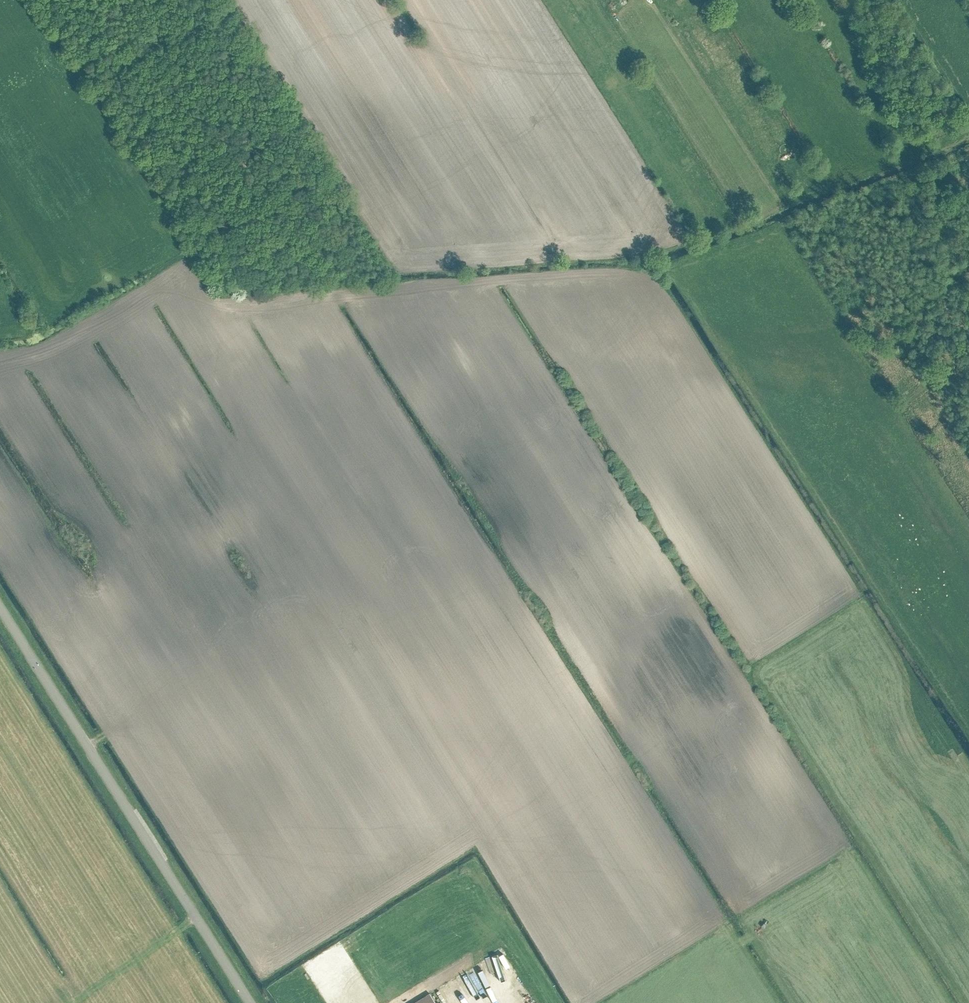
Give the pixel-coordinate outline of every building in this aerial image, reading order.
[(601,72),(596,75),(601,83),(606,80),(601,72)] [(430,993),(415,1002),(436,1002),(430,993)]
